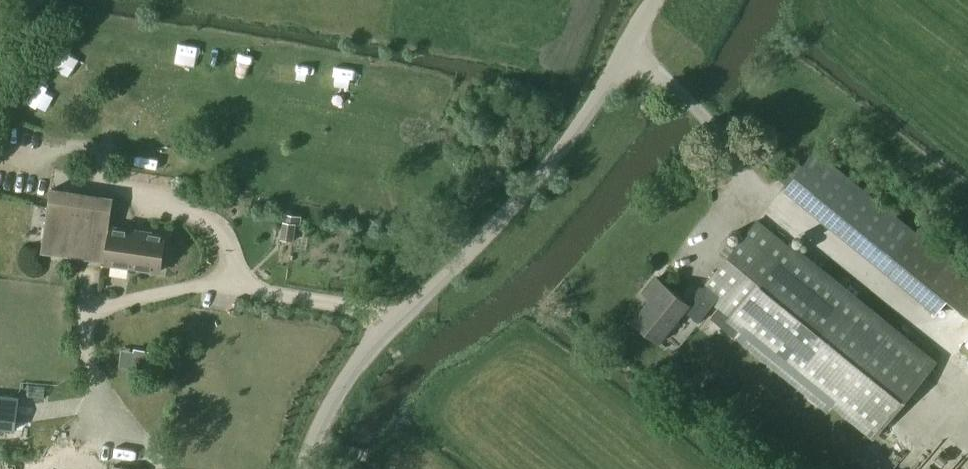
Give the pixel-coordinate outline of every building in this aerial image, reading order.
[(25,101),(43,112),(55,93),(37,82),(25,101)] [(769,161),(777,167),(787,154),(779,148),(769,161)] [(935,312),(946,299),(967,317),(967,271),(817,149),(784,190),(935,312)] [(103,262),(109,227),(113,198),(51,189),(41,253),(103,262)] [(283,223),(281,240),(295,242),(297,225),(301,226),(302,218),(287,216),(286,223),(283,223)] [(720,296),(713,304),(833,400),(877,436),(934,366),(892,330),(757,221),(705,284),(720,296)] [(109,227),(103,262),(103,263),(161,272),(162,259),(166,259),(168,249),(164,248),(166,235),(109,227)] [(699,322),(713,304),(720,296),(705,284),(689,305),(656,278),(644,294),(650,299),(633,321),(659,342),(685,311),(699,322)] [(131,369),(160,374),(162,355),(133,351),(133,352),(131,369)] [(21,431),(30,390),(0,384),(0,428),(21,431)]
